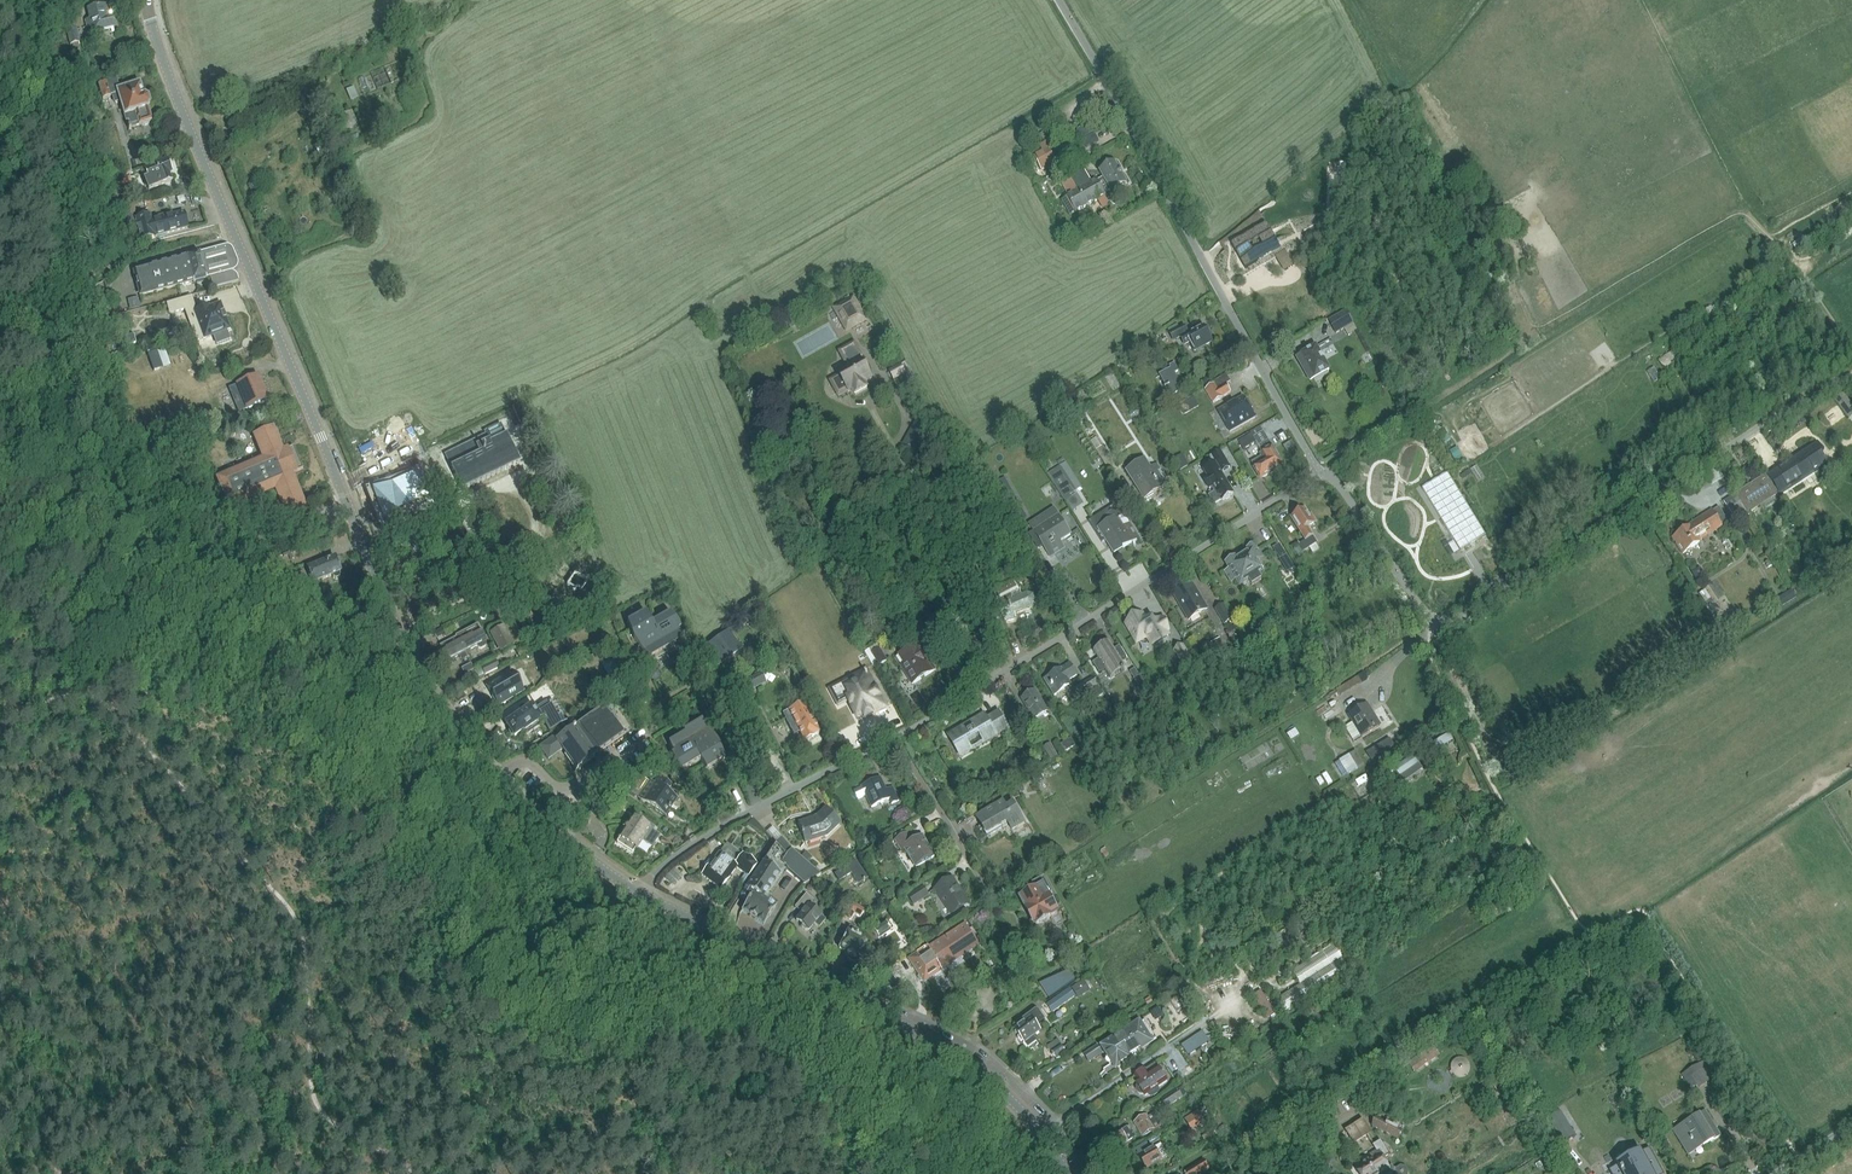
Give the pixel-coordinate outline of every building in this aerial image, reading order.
[(105,5),(86,10),(89,19),(84,21),(87,31),(91,29),(92,34),(114,28),(112,17),(109,18),(105,5)] [(75,22),(65,24),(70,44),(80,42),(75,22)] [(116,79),(105,83),(98,85),(103,100),(111,98),(110,96),(112,95),(114,104),(119,102),(127,127),(129,131),(132,130),(131,128),(138,126),(139,127),(143,125),(144,126),(148,125),(149,123),(152,122),(148,110),(150,106),(148,99),(145,97),(144,97),(140,84),(119,90),(116,79)] [(353,87),(345,90),(350,102),(358,99),(353,87)] [(337,116),(344,131),(359,124),(351,109),(337,116)] [(1077,133),(1080,138),(1094,130),(1090,122),(1078,129),(1077,133)] [(1046,129),(1040,133),(1042,138),(1045,136),(1044,135),(1048,132),(1046,129)] [(1095,134),(1083,140),(1086,147),(1098,141),(1095,134)] [(1043,152),(1034,157),(1041,169),(1055,162),(1049,151),(1048,149),(1052,147),(1049,141),(1040,146),(1043,152)] [(143,180),(148,191),(172,181),(169,174),(172,173),(166,159),(143,168),(145,173),(142,174),(144,179),(143,180)] [(1097,180),(1096,180),(1105,195),(1109,202),(1118,197),(1114,190),(1127,183),(1115,162),(1098,171),(1102,178),(1097,180)] [(1064,182),(1071,194),(1068,196),(1066,197),(1066,198),(1061,201),(1069,216),(1075,212),(1075,213),(1078,212),(1078,211),(1081,210),(1089,205),(1092,203),(1098,200),(1100,199),(1100,198),(1105,195),(1096,180),(1092,183),(1084,170),(1069,178),(1070,179),(1064,182)] [(128,174),(117,177),(119,184),(130,182),(128,174)] [(1068,196),(1071,194),(1064,182),(1061,183),(1068,196)] [(132,203),(129,192),(120,195),(123,206),(132,203)] [(1100,199),(1098,200),(1100,203),(1102,202),(1105,208),(1110,205),(1109,202),(1105,195),(1100,198),(1100,199)] [(123,206),(125,216),(132,214),(135,214),(132,203),(123,206)] [(1251,217),(1228,236),(1230,240),(1232,244),(1246,268),(1281,247),(1261,213),(1260,210),(1251,217)] [(172,213),(152,219),(151,214),(134,218),(140,241),(188,229),(184,213),(173,216),(172,213)] [(1224,250),(1232,244),(1230,240),(1228,236),(1219,243),(1224,250)] [(203,279),(210,277),(212,287),(236,281),(233,281),(232,276),(232,275),(231,273),(230,273),(233,272),(235,271),(236,269),(237,267),(237,265),(237,263),(232,250),(231,249),(229,247),(226,247),(199,254),(187,257),(132,272),(139,297),(194,282),(194,283),(196,282),(196,284),(204,282),(203,279)] [(1284,249),(1274,254),(1283,271),(1293,266),(1284,249)] [(848,331),(850,329),(845,320),(846,319),(843,312),(840,306),(853,299),(856,305),(857,304),(857,305),(860,304),(855,294),(834,307),(848,331)] [(140,307),(137,297),(126,300),(129,310),(140,307)] [(191,297),(172,303),(175,313),(184,310),(196,342),(212,336),(216,345),(229,340),(225,331),(228,330),(219,305),(208,309),(207,308),(195,312),(194,308),(194,307),(191,297)] [(860,304),(857,305),(857,304),(856,305),(853,299),(840,306),(843,312),(846,319),(845,320),(850,329),(855,327),(865,321),(864,318),(867,316),(860,304)] [(1346,311),(1329,321),(1336,334),(1344,329),(1346,328),(1354,323),(1346,311)] [(1166,330),(1169,334),(1179,329),(1177,324),(1166,330)] [(1169,334),(1173,341),(1188,333),(1186,330),(1184,326),(1179,329),(1169,334)] [(1204,327),(1180,339),(1184,347),(1190,344),(1194,352),(1212,342),(1204,327)] [(134,335),(117,339),(119,348),(136,343),(134,335)] [(837,374),(837,375),(828,380),(838,398),(847,393),(848,394),(852,392),(854,396),(868,388),(866,384),(872,379),(860,358),(863,357),(855,342),(839,351),(848,367),(837,374)] [(1323,356),(1317,347),(1296,358),(1310,382),(1330,370),(1324,359),(1324,360),(1322,357),(1323,356)] [(1658,360),(1664,369),(1676,361),(1671,352),(1658,360)] [(906,361),(888,371),(894,382),(901,393),(913,386),(919,383),(906,361)] [(1170,397),(1184,389),(1175,373),(1179,371),(1176,365),(1158,375),(1165,386),(1164,387),(1170,397)] [(1661,379),(1654,368),(1647,372),(1654,383),(1661,379)] [(1230,392),(1226,384),(1229,383),(1226,379),(1225,376),(1214,382),(1213,381),(1205,385),(1207,388),(1204,390),(1212,403),(1223,397),(1230,392)] [(229,390),(238,413),(245,410),(246,411),(268,401),(258,377),(236,386),(236,387),(229,390)] [(1177,404),(1184,415),(1199,406),(1192,395),(1177,404)] [(1836,403),(1848,420),(1851,417),(1851,407),(1845,396),(1836,403)] [(1252,408),(1247,400),(1245,401),(1243,397),(1218,411),(1230,432),(1255,418),(1252,414),(1250,410),(1252,408)] [(1066,403),(1059,408),(1064,416),(1071,411),(1066,403)] [(232,416),(220,420),(223,427),(235,423),(232,416)] [(485,435),(445,455),(451,468),(455,477),(462,492),(520,464),(501,424),(484,433),(485,435)] [(274,492),(289,526),(310,517),(292,474),(297,472),(303,469),(293,447),(288,449),(282,451),(273,428),(252,437),(261,459),(215,478),(219,488),(218,489),(223,499),(224,498),(229,511),(274,492)] [(1282,464),(1272,446),(1268,441),(1264,434),(1263,432),(1262,432),(1259,428),(1251,433),(1250,433),(1251,434),(1253,438),(1256,442),(1258,447),(1262,452),(1263,455),(1272,470),(1275,470),(1280,468),(1280,466),(1282,464)] [(1250,433),(1238,440),(1244,450),(1256,442),(1253,438),(1251,434),(1250,433)] [(1090,442),(1096,451),(1110,473),(1117,468),(1103,446),(1102,447),(1096,438),(1090,442)] [(1289,441),(1282,446),(1286,453),(1292,449),(1292,448),(1295,447),(1291,440),(1289,441)] [(1774,469),(1766,475),(1773,485),(1781,480),(1786,488),(1801,479),(1800,477),(1812,470),(1814,473),(1818,471),(1828,465),(1823,457),(1821,459),(1819,455),(1823,452),(1821,450),(1822,450),(1817,442),(1811,446),(1812,447),(1777,469),(1778,470),(1776,472),(1774,469)] [(1746,447),(1738,453),(1740,458),(1749,452),(1746,447)] [(818,454),(822,463),(830,459),(825,450),(818,454)] [(1208,489),(1211,488),(1214,492),(1208,495),(1214,504),(1221,500),(1221,501),(1224,499),(1226,500),(1227,500),(1230,498),(1230,495),(1233,494),(1220,473),(1229,467),(1220,452),(1213,456),(1213,457),(1216,462),(1204,470),(1208,477),(1203,480),(1208,489)] [(1260,457),(1251,463),(1260,477),(1261,477),(1264,477),(1268,475),(1268,472),(1272,470),(1263,455),(1262,452),(1258,454),(1260,457)] [(1172,460),(1179,472),(1189,466),(1182,455),(1177,457),(1172,460)] [(1124,463),(1122,465),(1145,500),(1169,484),(1156,464),(1151,468),(1145,458),(1127,469),(1124,463)] [(1715,465),(1703,473),(1711,486),(1723,478),(1715,465)] [(1060,466),(1048,474),(1053,483),(1055,486),(1057,490),(1065,502),(1072,498),(1070,495),(1076,492),(1076,491),(1065,475),(1060,466)] [(1477,466),(1470,470),(1473,474),(1478,482),(1484,478),(1477,466)] [(1459,475),(1462,480),(1472,474),(1469,470),(1464,473),(1463,473),(1459,475)] [(1447,474),(1422,489),(1460,552),(1486,536),(1470,511),(1447,474)] [(382,489),(370,494),(373,500),(374,500),(382,518),(386,517),(395,511),(399,520),(413,513),(409,504),(421,500),(431,496),(421,475),(413,479),(412,477),(386,483),(388,490),(383,492),(382,489)] [(1765,475),(1750,485),(1735,494),(1748,514),(1762,505),(1763,504),(1771,499),(1778,494),(1772,486),(1765,475)] [(1781,480),(1773,485),(1777,493),(1786,488),(1781,480)] [(1749,516),(1748,514),(1735,494),(1723,502),(1730,513),(1732,516),(1737,524),(1749,516)] [(1771,499),(1763,504),(1767,510),(1775,505),(1771,499)] [(1116,502),(1100,512),(1107,522),(1109,521),(1106,515),(1119,507),(1116,502)] [(1100,512),(1088,520),(1101,542),(1105,540),(1113,553),(1114,554),(1115,553),(1138,538),(1129,523),(1119,507),(1106,515),(1109,521),(1107,522),(1100,512)] [(1717,507),(1711,511),(1722,526),(1728,522),(1726,520),(1727,520),(1732,516),(1730,513),(1724,517),(1717,507)] [(1034,531),(1058,516),(1053,508),(1028,524),(1033,532),(1034,531)] [(1291,518),(1305,540),(1300,544),(1299,543),(1297,543),(1299,546),(1303,552),(1309,548),(1316,544),(1317,543),(1313,537),(1314,536),(1308,528),(1316,523),(1311,514),(1310,514),(1310,515),(1305,508),(1303,509),(1302,508),(1295,512),(1296,514),(1291,518)] [(1672,538),(1682,554),(1701,543),(1699,540),(1722,526),(1711,511),(1711,510),(1688,525),(1689,527),(1676,535),(1676,536),(1672,538)] [(1033,532),(1029,535),(1038,550),(1043,546),(1048,553),(1051,558),(1055,555),(1054,553),(1058,550),(1059,551),(1064,548),(1060,542),(1071,535),(1058,516),(1034,531),(1033,532)] [(251,546),(264,556),(272,545),(260,535),(251,546)] [(1246,548),(1249,553),(1238,559),(1237,557),(1226,563),(1230,570),(1225,573),(1232,584),(1235,581),(1240,588),(1249,582),(1252,587),(1263,580),(1260,576),(1264,572),(1258,562),(1264,558),(1254,543),(1246,548)] [(1295,568),(1285,553),(1279,544),(1278,544),(1273,548),(1280,559),(1279,560),(1287,573),(1295,568)] [(1316,544),(1309,548),(1313,553),(1319,549),(1316,544)] [(1298,555),(1303,552),(1299,546),(1294,549),(1298,555)] [(266,570),(269,578),(286,571),(280,557),(263,564),(266,570)] [(307,569),(312,584),(332,576),(333,579),(336,580),(339,579),(340,576),(339,573),(341,573),(335,558),(307,569)] [(1769,560),(1763,563),(1766,568),(1772,565),(1769,560)] [(1700,567),(1691,573),(1696,581),(1705,576),(1700,567)] [(567,585),(579,593),(587,582),(575,573),(567,585)] [(1026,593),(1021,595),(1020,588),(1018,589),(1015,582),(994,592),(998,603),(1001,613),(1006,621),(1015,618),(1014,614),(1032,609),(1036,602),(1033,595),(1026,593)] [(1174,595),(1188,620),(1208,609),(1193,584),(1174,595)] [(1780,608),(1796,598),(1791,589),(1776,599),(1775,600),(1780,608)] [(1700,593),(1708,606),(1714,603),(1705,590),(1700,593)] [(948,598),(934,607),(940,616),(954,607),(948,598)] [(1216,609),(1224,624),(1232,620),(1223,605),(1216,609)] [(962,609),(952,609),(952,622),(961,622),(962,609)] [(504,610),(498,613),(501,619),(507,616),(504,610)] [(645,612),(627,623),(633,640),(648,660),(650,663),(668,653),(667,650),(683,641),(678,631),(681,629),(678,623),(669,613),(651,623),(645,612)] [(1142,613),(1124,624),(1137,645),(1147,639),(1151,646),(1170,634),(1168,632),(1169,631),(1161,618),(1155,622),(1152,617),(1147,620),(1142,613)] [(452,622),(441,628),(444,634),(445,637),(456,631),(452,622)] [(477,625),(455,636),(456,637),(458,642),(466,658),(470,657),(468,653),(471,652),(470,650),(477,646),(478,648),(481,649),(485,647),(486,644),(485,642),(486,641),(481,631),(477,625)] [(915,625),(904,632),(913,646),(916,644),(916,645),(925,640),(915,625)] [(492,633),(501,650),(512,645),(503,627),(492,633)] [(436,638),(444,634),(441,628),(429,633),(432,640),(436,638)] [(729,630),(703,649),(708,655),(706,656),(710,661),(712,660),(717,668),(743,649),(729,630)] [(1032,633),(1021,640),(1026,648),(1038,641),(1032,633)] [(442,651),(437,654),(442,664),(443,664),(444,665),(446,666),(451,663),(451,661),(450,660),(459,656),(460,658),(462,657),(463,660),(466,658),(458,642),(456,637),(440,646),(442,651)] [(1092,663),(1099,674),(1105,670),(1110,679),(1127,669),(1121,660),(1126,657),(1119,646),(1115,649),(1110,641),(1094,651),(1099,659),(1092,663)] [(1220,641),(1210,646),(1215,654),(1224,648),(1220,641)] [(1185,643),(1172,650),(1173,653),(1181,667),(1181,668),(1189,663),(1193,661),(1195,660),(1185,643)] [(871,652),(879,648),(877,644),(865,652),(874,667),(879,665),(871,652)] [(896,658),(900,665),(912,685),(934,671),(936,669),(932,663),(929,665),(916,645),(916,644),(913,646),(897,656),(898,656),(896,658)] [(527,648),(517,653),(519,658),(529,653),(527,648)] [(879,648),(871,652),(879,665),(879,666),(887,661),(879,648)] [(1181,667),(1173,653),(1168,656),(1176,669),(1181,667)] [(741,659),(725,669),(729,678),(746,670),(744,666),(745,665),(741,659)] [(499,668),(496,661),(482,667),(483,671),(485,674),(499,668)] [(1193,670),(1197,668),(1193,661),(1189,663),(1193,670)] [(647,677),(639,663),(634,666),(641,680),(647,677)] [(1044,680),(1054,696),(1064,690),(1072,702),(1073,701),(1074,703),(1080,699),(1079,698),(1090,691),(1095,699),(1103,694),(1093,677),(1074,689),(1071,686),(1072,685),(1069,681),(1077,676),(1070,664),(1044,680)] [(470,665),(461,669),(464,675),(473,671),(470,665)] [(483,671),(482,667),(468,674),(472,681),(485,674),(483,671)] [(1130,671),(1134,679),(1140,676),(1135,668),(1130,671)] [(866,671),(831,689),(839,705),(848,700),(857,717),(863,714),(865,718),(872,714),(885,707),(866,671)] [(512,673),(487,688),(497,706),(522,692),(512,673)] [(761,673),(733,687),(736,692),(751,685),(753,690),(766,683),(761,673)] [(1134,680),(1139,688),(1145,684),(1140,676),(1134,679),(1134,680)] [(1358,676),(1336,690),(1336,691),(1339,696),(1362,682),(1358,677),(1358,676)] [(722,678),(711,683),(716,695),(727,690),(722,678)] [(1145,684),(1139,688),(1143,694),(1149,690),(1145,684)] [(1022,699),(1035,720),(1041,716),(1042,716),(1044,715),(1044,714),(1047,712),(1034,691),(1022,699)] [(556,699),(548,703),(555,717),(560,715),(563,713),(556,699)] [(548,703),(537,709),(549,731),(564,723),(560,715),(555,717),(548,703)] [(1352,723),(1360,737),(1380,725),(1372,712),(1367,704),(1348,716),(1352,723)] [(535,710),(532,706),(505,725),(514,737),(521,733),(522,734),(541,722),(540,721),(542,720),(535,710)] [(562,749),(575,767),(576,770),(599,753),(600,752),(624,735),(611,716),(610,716),(603,707),(575,727),(574,727),(562,736),(560,733),(539,747),(548,759),(562,749)] [(819,733),(811,718),(812,717),(807,708),(785,719),(790,728),(795,726),(803,741),(806,740),(807,741),(810,739),(811,738),(819,733)] [(949,737),(958,753),(970,746),(968,742),(979,736),(983,743),(998,735),(1008,730),(998,713),(982,722),(980,718),(949,737)] [(758,715),(747,720),(754,735),(755,734),(764,730),(765,729),(758,715)] [(684,734),(668,744),(673,753),(671,755),(673,761),(682,771),(700,760),(706,771),(725,760),(718,743),(701,721),(683,732),(684,734)] [(716,725),(720,737),(727,735),(722,722),(716,725)] [(1353,742),(1360,737),(1352,723),(1344,727),(1349,736),(1350,738),(1353,742)] [(1294,730),(1286,735),(1289,741),(1298,736),(1294,730)] [(1432,743),(1431,744),(1435,751),(1436,750),(1439,749),(1439,748),(1452,741),(1448,734),(1435,741),(1435,742),(1432,743)] [(1065,752),(1075,746),(1074,744),(1071,738),(1060,745),(1064,750),(1065,752)] [(1367,753),(1372,761),(1394,747),(1389,739),(1367,753)] [(1050,758),(1051,760),(1058,756),(1057,754),(1050,743),(1043,747),(1050,758)] [(970,746),(958,753),(960,756),(972,750),(970,746)] [(638,759),(641,763),(652,756),(657,752),(654,747),(638,759)] [(1338,761),(1334,764),(1342,777),(1346,774),(1347,775),(1363,765),(1355,751),(1352,753),(1349,755),(1339,761),(1338,761)] [(657,752),(652,756),(659,764),(664,761),(657,752)] [(1393,768),(1399,777),(1419,764),(1420,763),(1414,754),(1393,768)] [(1378,765),(1373,769),(1373,770),(1376,775),(1383,770),(1380,765),(1380,764),(1378,765)] [(1419,764),(1399,777),(1403,783),(1423,769),(1419,764)] [(1366,775),(1359,779),(1362,784),(1369,780),(1366,775)] [(659,780),(656,785),(649,780),(649,781),(642,777),(631,793),(666,817),(678,799),(675,798),(676,796),(668,791),(671,787),(659,780)] [(854,791),(858,799),(865,796),(871,808),(889,800),(891,804),(898,800),(892,787),(889,789),(886,790),(881,779),(862,787),(862,788),(854,791)] [(611,802),(615,795),(608,790),(593,813),(600,818),(611,802)] [(615,795),(611,802),(619,807),(623,800),(615,795)] [(1007,806),(1003,801),(977,817),(980,821),(982,824),(989,835),(1007,823),(1011,831),(1025,822),(1013,803),(1007,806)] [(924,802),(920,805),(924,812),(928,809),(924,802)] [(798,823),(805,844),(827,837),(840,824),(825,808),(817,815),(815,816),(813,818),(798,823)] [(638,821),(633,818),(616,843),(633,854),(641,841),(652,848),(660,836),(652,831),(654,827),(648,823),(648,824),(644,821),(641,821),(639,820),(638,821)] [(752,818),(747,825),(763,836),(765,833),(752,818)] [(765,832),(774,842),(778,840),(781,837),(772,827),(765,832)] [(894,835),(897,839),(904,835),(901,831),(894,835)] [(904,850),(915,868),(935,856),(922,835),(912,841),(907,833),(904,835),(897,839),(894,841),(901,852),(904,850)] [(778,840),(774,842),(785,854),(790,847),(781,837),(778,840)] [(864,838),(860,840),(864,846),(873,841),(871,838),(865,841),(864,838)] [(788,873),(797,882),(802,886),(803,886),(809,882),(821,875),(807,863),(800,857),(791,849),(790,847),(785,854),(774,842),(775,844),(774,845),(762,863),(739,897),(740,898),(743,900),(747,902),(741,911),(742,912),(749,916),(749,917),(755,921),(755,920),(763,926),(774,908),(762,900),(779,874),(783,869),(788,873)] [(721,849),(719,853),(734,864),(741,854),(726,843),(724,846),(721,849)] [(709,864),(701,875),(720,889),(732,873),(735,868),(744,874),(735,887),(739,890),(740,890),(749,878),(747,877),(758,863),(743,852),(741,854),(734,864),(719,853),(710,865),(709,864)] [(805,852),(800,857),(807,863),(812,859),(805,852)] [(850,874),(858,885),(868,879),(855,860),(833,874),(839,882),(850,874)] [(1021,900),(1028,911),(1027,912),(1028,916),(1030,920),(1033,923),(1034,922),(1035,925),(1038,924),(1042,923),(1046,921),(1049,918),(1056,914),(1047,897),(1052,894),(1043,878),(1032,885),(1036,892),(1021,900)] [(935,892),(948,913),(968,900),(955,880),(935,892)] [(908,897),(913,905),(928,895),(924,889),(923,887),(908,897)] [(813,900),(805,894),(794,907),(801,913),(795,920),(801,925),(801,928),(805,930),(807,930),(808,931),(814,924),(818,928),(825,920),(821,917),(822,916),(809,905),(813,900)] [(881,901),(885,906),(889,902),(886,898),(881,901)] [(850,904),(843,914),(850,918),(852,914),(859,919),(863,912),(856,908),(850,904)] [(892,929),(887,921),(872,931),(878,938),(892,929)] [(928,946),(908,959),(919,976),(918,978),(920,981),(923,982),(924,983),(943,970),(942,969),(979,946),(977,941),(969,929),(966,924),(962,926),(929,947),(928,946)] [(858,932),(849,927),(838,948),(846,952),(846,953),(856,958),(865,940),(856,935),(858,932)] [(1300,985),(1275,1000),(1284,1014),(1352,971),(1335,944),(1306,962),(1291,972),(1300,985)] [(1010,968),(1002,973),(1011,985),(1018,980),(1010,968)] [(1042,989),(1069,971),(1039,984),(1042,989)] [(1069,971),(1042,989),(1048,998),(1075,980),(1069,971)] [(1081,982),(1071,988),(1072,989),(1076,996),(1078,999),(1091,991),(1086,984),(1084,980),(1081,982)] [(1069,988),(1062,994),(1066,999),(1073,994),(1069,988)] [(1283,1014),(1275,1002),(1270,1005),(1261,991),(1252,996),(1267,1018),(1270,1017),(1272,1021),(1283,1014)] [(1060,1004),(1050,1011),(1052,1013),(1075,997),(1073,994),(1066,999),(1062,994),(1056,998),(1060,1004)] [(1017,998),(1009,1004),(1011,1008),(1019,1002),(1017,998)] [(1056,998),(1046,1005),(1050,1011),(1060,1004),(1056,998)] [(1151,1014),(1155,1020),(1164,1015),(1160,1009),(1151,1014)] [(1022,1024),(1014,1030),(1017,1034),(1019,1036),(1019,1038),(1020,1041),(1022,1041),(1027,1048),(1036,1042),(1033,1037),(1040,1032),(1036,1026),(1044,1020),(1037,1010),(1036,1010),(1021,1021),(1021,1023),(1022,1024)] [(1100,1047),(1105,1055),(1116,1072),(1134,1060),(1132,1055),(1139,1051),(1140,1053),(1155,1043),(1140,1021),(1100,1047)] [(1469,1028),(1469,1027),(1469,1025),(1469,1024),(1468,1023),(1467,1022),(1465,1022),(1464,1022),(1463,1023),(1462,1023),(1462,1024),(1461,1025),(1461,1026),(1461,1027),(1461,1028),(1462,1029),(1463,1030),(1464,1030),(1465,1031),(1466,1030),(1467,1030),(1468,1030),(1469,1028)] [(1201,1029),(1180,1043),(1181,1044),(1187,1054),(1208,1040),(1202,1030),(1201,1029)] [(1051,1052),(1056,1060),(1065,1054),(1061,1046),(1062,1046),(1058,1039),(1050,1044),(1054,1050),(1051,1052)] [(1072,1044),(1064,1049),(1068,1055),(1076,1051),(1072,1044)] [(1088,1063),(1103,1053),(1097,1045),(1083,1054),(1088,1063)] [(1432,1045),(1407,1063),(1414,1073),(1439,1056),(1432,1045)] [(1450,1066),(1450,1068),(1450,1069),(1451,1071),(1452,1073),(1453,1075),(1455,1076),(1457,1077),(1458,1077),(1460,1077),(1462,1077),(1464,1077),(1465,1076),(1467,1075),(1468,1073),(1469,1071),(1470,1070),(1470,1068),(1470,1066),(1469,1064),(1468,1062),(1467,1060),(1465,1059),(1463,1058),(1460,1058),(1458,1058),(1455,1059),(1454,1060),(1453,1061),(1452,1062),(1451,1064),(1450,1066)] [(1703,1061),(1682,1074),(1690,1088),(1695,1085),(1697,1084),(1699,1086),(1704,1084),(1708,1081),(1704,1073),(1709,1070),(1703,1061)] [(1155,1063),(1146,1069),(1134,1077),(1137,1081),(1135,1082),(1137,1085),(1136,1086),(1136,1089),(1138,1093),(1142,1094),(1143,1093),(1145,1096),(1147,1094),(1148,1096),(1151,1097),(1154,1096),(1157,1094),(1159,1092),(1159,1089),(1158,1087),(1168,1081),(1158,1066),(1157,1067),(1155,1063)] [(1190,1065),(1181,1071),(1183,1075),(1192,1069),(1190,1065)] [(1487,1067),(1480,1071),(1485,1080),(1492,1076),(1487,1067)] [(1704,1073),(1708,1081),(1713,1078),(1709,1070),(1704,1073)] [(1375,1082),(1360,1091),(1364,1096),(1378,1087),(1375,1082)] [(1182,1097),(1187,1094),(1183,1088),(1182,1087),(1178,1090),(1177,1089),(1172,1093),(1161,1100),(1166,1108),(1183,1097),(1182,1097)] [(1359,1089),(1353,1092),(1359,1103),(1365,1100),(1359,1089)] [(1381,1089),(1366,1098),(1374,1110),(1388,1101),(1381,1089)] [(1047,1090),(1043,1095),(1047,1099),(1052,1094),(1047,1090)] [(1198,1110),(1185,1118),(1192,1129),(1205,1122),(1198,1110)] [(1673,1130),(1686,1151),(1688,1155),(1703,1145),(1720,1135),(1704,1111),(1673,1130)] [(1560,1112),(1549,1118),(1564,1143),(1569,1140),(1575,1136),(1560,1112)] [(1147,1118),(1145,1116),(1134,1123),(1143,1136),(1161,1124),(1154,1113),(1147,1118)] [(1362,1117),(1353,1123),(1362,1137),(1371,1131),(1362,1117)] [(1371,1127),(1398,1140),(1405,1127),(1388,1118),(1386,1122),(1376,1117),(1371,1127)] [(1353,1142),(1362,1137),(1353,1123),(1345,1128),(1353,1142)] [(1121,1131),(1104,1142),(1111,1152),(1112,1151),(1119,1147),(1128,1141),(1128,1142),(1136,1137),(1131,1129),(1132,1128),(1130,1125),(1121,1131)] [(1224,1125),(1217,1129),(1220,1133),(1220,1134),(1221,1136),(1227,1132),(1224,1125)] [(1209,1133),(1202,1137),(1205,1142),(1212,1138),(1209,1133)] [(1157,1135),(1148,1140),(1151,1145),(1160,1140),(1157,1135)] [(1355,1168),(1358,1173),(1389,1173),(1391,1173),(1395,1173),(1396,1169),(1393,1168),(1392,1166),(1389,1167),(1384,1159),(1389,1155),(1380,1141),(1372,1146),(1375,1152),(1369,1155),(1371,1158),(1355,1168)] [(1531,1143),(1530,1150),(1538,1151),(1539,1143),(1531,1143)] [(1135,1150),(1139,1156),(1149,1150),(1145,1144),(1135,1150)] [(1139,1156),(1138,1157),(1146,1170),(1162,1160),(1167,1157),(1159,1144),(1154,1147),(1149,1150),(1139,1156)] [(1119,1147),(1112,1151),(1115,1156),(1122,1151),(1119,1147)] [(1651,1173),(1659,1169),(1648,1149),(1640,1154),(1640,1153),(1618,1165),(1619,1166),(1610,1170),(1612,1173),(1651,1173)] [(1209,1169),(1204,1160),(1182,1173),(1183,1173),(1202,1173),(1209,1169)] [(1408,1171),(1406,1167),(1401,1166),(1396,1169),(1395,1173),(1408,1173),(1408,1171)]
